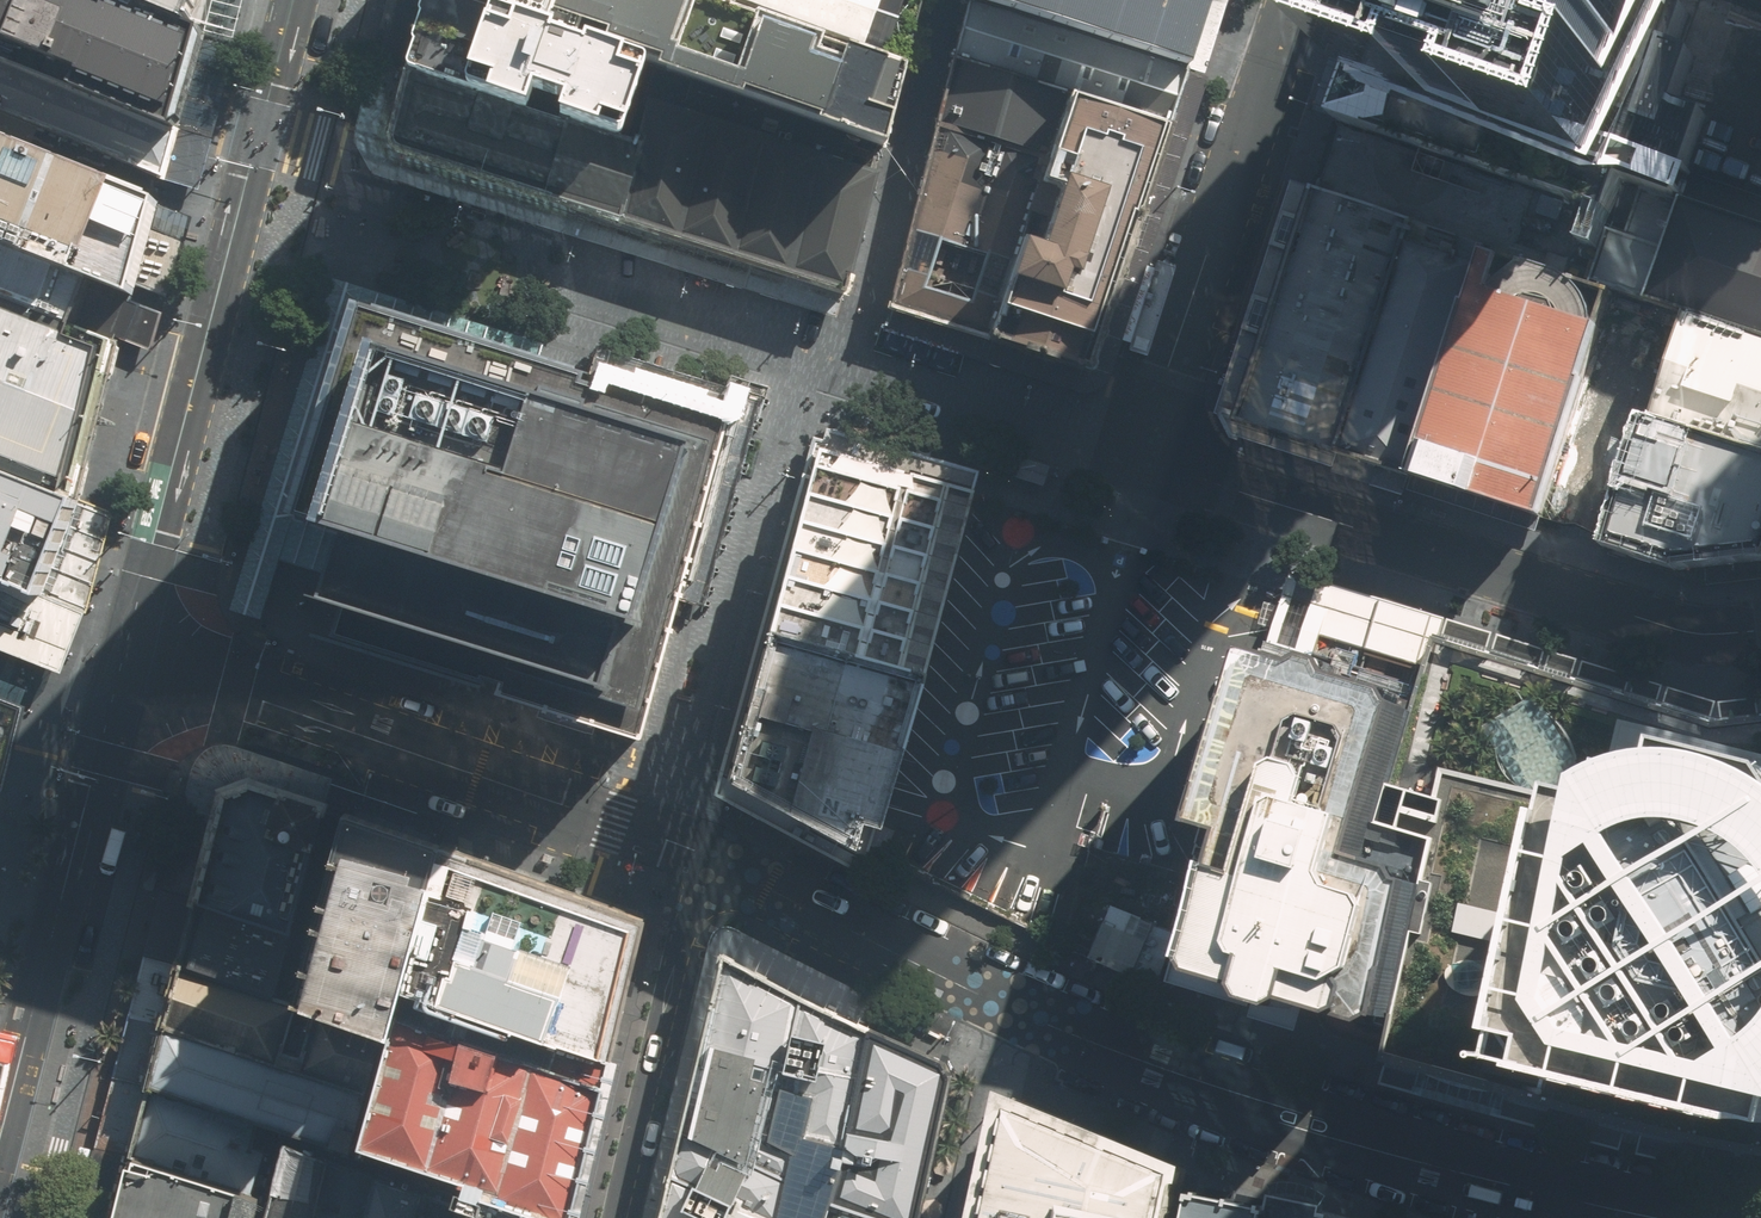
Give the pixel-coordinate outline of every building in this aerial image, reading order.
[(188,17),(140,0),(0,0),(0,54),(178,122),(214,27),(188,17)] [(188,17),(195,0),(140,0),(188,17)] [(438,0),(433,0),(409,69),(620,139),(642,69),(438,0)] [(682,0),(438,0),(642,69),(860,142),(886,69),(682,0)] [(886,69),(909,0),(682,0),(886,69)] [(972,7),(1185,75),(1210,0),(974,0),(972,7)] [(1366,79),(1354,117),(1596,198),(1608,162),(1658,0),(1389,0),(1366,79)] [(1087,367),(1185,75),(972,7),(889,306),(1087,367)] [(0,54),(0,104),(161,166),(178,122),(0,54)] [(522,188),(622,219),(644,146),(620,139),(409,69),(382,143),(522,188)] [(875,173),(655,108),(644,146),(622,219),(842,284),(875,173)] [(1337,476),(1533,537),(1539,518),(1411,476),(1333,450),(1240,420),(1316,190),(1337,128),(1312,117),(1217,413),(1230,441),(1337,476)] [(1592,212),(1337,128),(1316,190),(1409,221),(1488,247),(1571,274),(1592,212)] [(0,139),(0,294),(149,352),(165,308),(133,295),(136,286),(170,299),(193,216),(0,139)] [(1409,221),(1316,190),(1240,420),(1333,450),(1409,221)] [(1760,339),(1760,232),(1640,191),(1626,234),(1607,228),(1589,281),(1615,289),(1687,314),(1760,339)] [(1488,247),(1409,221),(1333,450),(1411,476),(1488,247)] [(1571,274),(1488,247),(1411,476),(1539,518),(1615,289),(1589,281),(1571,274)] [(637,732),(736,416),(565,363),(521,349),(352,297),(285,511),(346,531),(325,599),(344,605),(334,638),(637,732)] [(0,299),(0,453),(75,482),(109,342),(0,299)] [(1760,458),(1760,339),(1687,314),(1652,424),(1760,458)] [(1652,424),(1616,540),(1676,559),(1760,552),(1760,458),(1652,424)] [(978,499),(819,454),(718,774),(871,841),(978,499)] [(1004,474),(1040,485),(1046,466),(1011,454),(1004,474)] [(0,469),(0,581),(56,603),(94,506),(0,469)] [(1676,559),(1616,540),(1611,558),(1707,588),(1760,579),(1760,552),(1676,559)] [(1310,582),(1295,578),(1273,656),(1283,659),(1421,699),(1442,620),(1310,582)] [(1544,1100),(1552,1062),(1760,1114),(1760,710),(1716,714),(1706,714),(1680,705),(1442,620),(1421,699),(1382,830),(1441,845),(1401,1030),(1394,1062),(1544,1100)] [(1382,830),(1421,699),(1283,659),(1273,656),(1269,654),(1215,830),(1230,833),(1246,839),(1206,962),(1215,975),(1259,988),(1265,1001),(1296,1010),(1307,1001),(1401,1030),(1441,845),(1382,830)] [(0,700),(0,798),(24,709),(0,700)] [(252,775),(220,795),(195,897),(313,934),(344,812),(252,775)] [(424,841),(344,812),(313,934),(292,1001),(385,1032),(396,992),(436,845),(424,841)] [(627,915),(436,845),(396,992),(599,1056),(627,915)] [(174,964),(292,1001),(313,934),(195,897),(174,964)] [(1087,954),(1135,976),(1138,970),(1164,979),(1180,932),(1115,905),(1106,925),(1101,922),(1087,954)] [(720,957),(679,1131),(784,1177),(789,1155),(762,1144),(778,1070),(815,1079),(804,1137),(843,1145),(868,1029),(720,957)] [(292,1001),(174,964),(159,1022),(373,1087),(385,1032),(292,1001)] [(472,1180),(564,1210),(599,1056),(396,992),(385,1032),(373,1087),(358,1143),(392,1154),(472,1180)] [(373,1087),(159,1022),(147,1080),(297,1125),(346,1139),(358,1143),(373,1087)] [(843,1145),(829,1201),(873,1217),(913,1217),(946,1060),(868,1029),(843,1145)] [(147,1080),(130,1156),(275,1200),(297,1125),(147,1080)] [(1016,1093),(988,1217),(1180,1217),(1191,1164),(1016,1093)] [(346,1139),(297,1125),(275,1200),(270,1217),(324,1217),(346,1139)] [(657,1217),(774,1217),(784,1177),(679,1131),(657,1217)] [(387,1176),(392,1154),(346,1139),(324,1217),(377,1217),(387,1176)] [(130,1156),(112,1217),(270,1217),(275,1200),(130,1156)] [(432,1195),(387,1176),(377,1217),(427,1217),(432,1195)] [(564,1210),(472,1180),(464,1217),(563,1217),(564,1210)] [(1328,1214),(1321,1212),(1322,1204),(1297,1199),(1271,1194),(1269,1206),(1196,1191),(1190,1217),(1327,1217),(1328,1214)] [(829,1201),(825,1217),(873,1217),(829,1201)]
